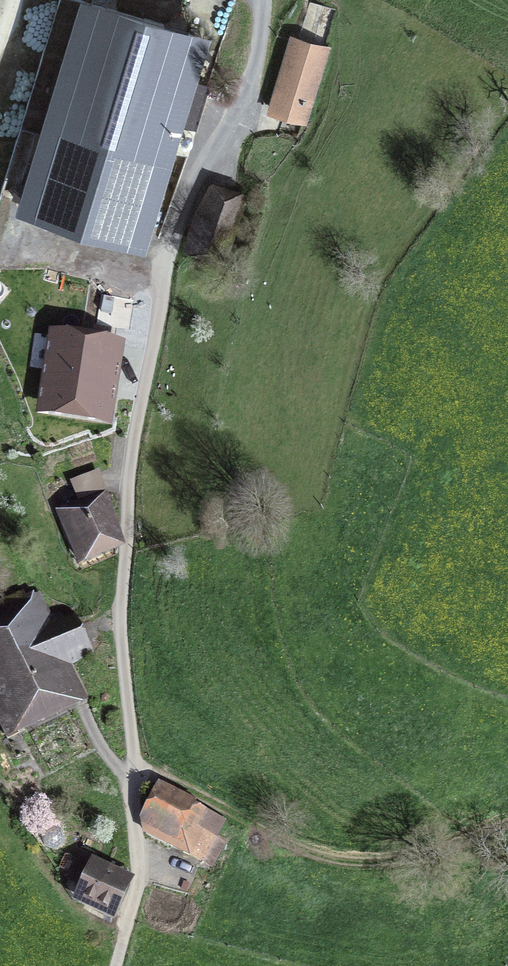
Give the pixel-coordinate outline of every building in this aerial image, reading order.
[(144,250),(211,35),(96,0),(79,0),(14,210),(144,250)] [(302,121),(324,49),(294,40),(272,112),(302,121)] [(194,245),(221,254),(240,200),(212,191),(194,245)] [(92,280),(86,327),(146,335),(152,288),(92,280)] [(48,409),(102,417),(112,352),(59,344),(48,409)] [(71,482),(79,501),(96,493),(103,490),(95,471),(71,482)] [(56,511),(75,556),(116,539),(96,493),(79,501),(56,511)] [(69,694),(56,667),(89,651),(69,610),(36,626),(23,596),(0,607),(0,726),(69,694)] [(143,810),(152,815),(144,832),(211,866),(224,839),(214,834),(222,818),(186,798),(183,805),(153,790),(143,810)] [(79,862),(70,881),(84,887),(78,900),(113,916),(131,878),(95,862),(92,868),(79,862)]
